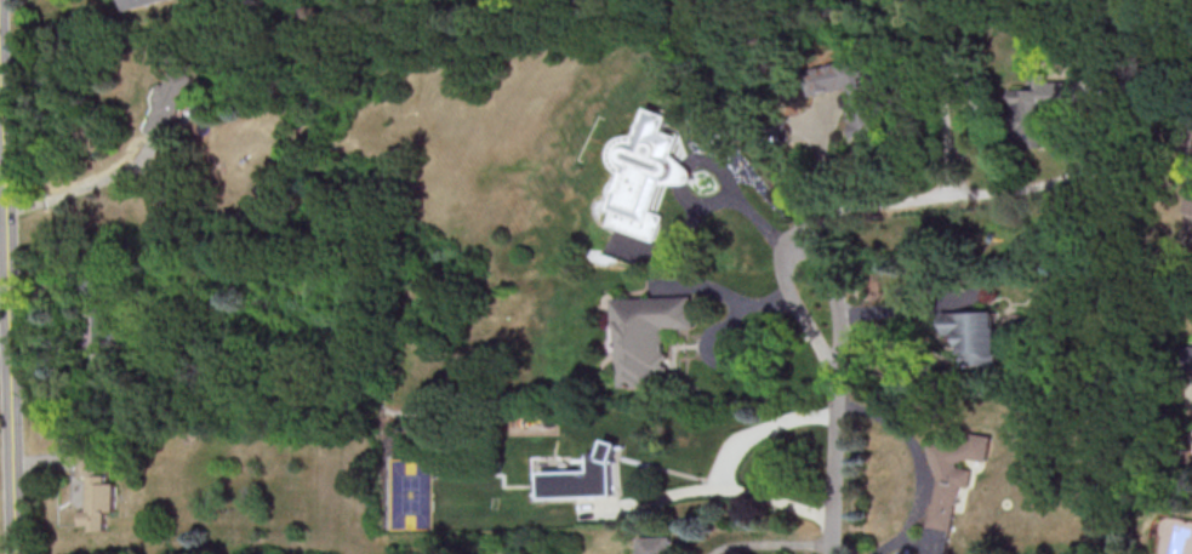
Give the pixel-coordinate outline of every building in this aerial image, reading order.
[(166,0),(122,0),(125,10),(166,0)] [(843,88),(854,149),(883,144),(868,57),(804,68),(809,94),(843,88)] [(1013,87),(1011,144),(1029,145),(1029,146),(1043,146),(1044,106),(1071,107),(1072,82),(1048,81),(1048,73),(1035,73),(1034,88),(1013,87)] [(658,240),(666,214),(656,211),(665,182),(674,185),(678,174),(689,177),(693,163),(675,158),(682,135),(667,130),(672,114),(649,107),(641,134),(625,129),(614,166),(625,169),(613,209),(616,210),(612,225),(658,240)] [(1185,119),(1178,137),(1191,142),(1191,121),(1185,119)] [(1191,214),(1191,188),(1189,187),(1183,212),(1191,214)] [(616,298),(618,387),(660,386),(659,376),(668,375),(667,328),(695,327),(694,296),(616,298)] [(998,365),(997,309),(942,311),(942,333),(961,333),(961,366),(998,365)] [(1183,344),(1184,371),(1191,371),(1191,344),(1183,344)] [(958,486),(969,487),(972,468),(969,458),(987,461),(990,436),(968,432),(926,443),(935,476),(922,553),(947,553),(958,486)] [(544,497),(615,495),(613,441),(603,441),(604,454),(590,455),(590,469),(543,471),(544,497)] [(107,530),(107,511),(116,511),(116,482),(106,482),(106,455),(78,454),(78,476),(88,476),(87,509),(81,509),(81,525),(90,525),(90,530),(107,530)] [(671,536),(638,536),(638,553),(671,553),(671,536)]
